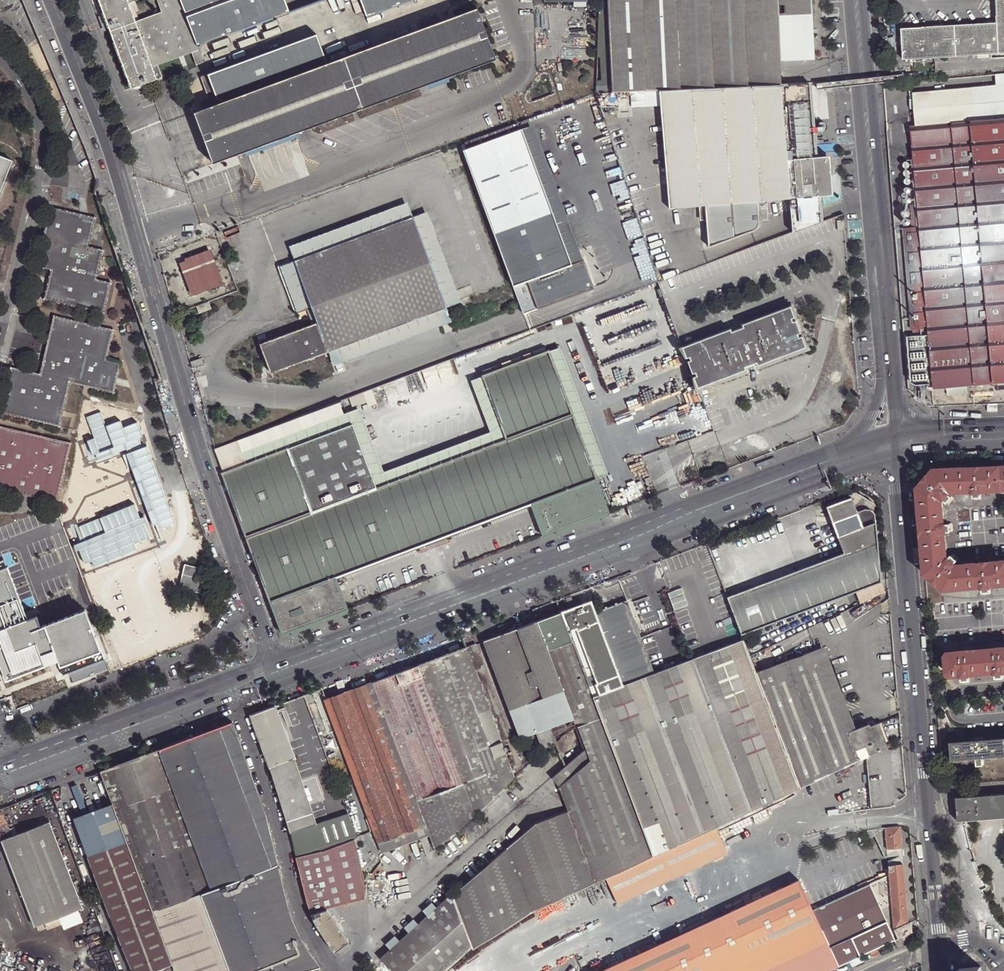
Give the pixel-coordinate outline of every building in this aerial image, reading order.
[(210,72),(200,43),(289,11),(286,0),(157,0),(162,12),(136,22),(129,3),(136,0),(98,0),(104,16),(108,27),(131,88),(134,87),(148,82),(157,79),(163,77),(158,64),(192,52),(212,105),(194,112),(212,163),(496,58),(477,7),(329,62),(318,33),(210,72)] [(368,16),(410,0),(362,0),(368,16)] [(811,0),(599,0),(596,92),(660,89),(781,84),(780,61),(814,59),(811,0)] [(996,23),(901,30),(903,60),(1003,53),(1003,0),(994,0),(996,23)] [(892,65),(893,78),(901,77),(900,64),(892,65)] [(812,157),(809,82),(781,84),(660,89),(665,167),(666,183),(667,206),(697,204),(702,204),(703,221),(705,245),(751,227),(753,226),(755,223),(756,218),(756,201),(786,199),(787,226),(787,234),(815,223),(815,215),(814,199),(828,198),(826,156),(812,157)] [(916,124),(1003,116),(1003,82),(913,91),(916,124)] [(916,124),(911,125),(918,201),(911,201),(913,225),(904,226),(913,325),(929,324),(934,384),(1003,378),(1003,116),(916,124)] [(531,126),(518,130),(568,263),(580,258),(531,126)] [(518,130),(463,151),(522,314),(591,288),(580,258),(568,263),(518,130)] [(904,183),(913,182),(911,150),(901,151),(904,183)] [(12,158),(0,153),(0,188),(12,158)] [(666,183),(665,167),(656,168),(661,184),(666,183)] [(293,261),(412,216),(407,202),(288,246),(293,261)] [(94,282),(97,268),(98,262),(101,253),(86,249),(93,220),(49,209),(48,209),(35,268),(49,272),(47,281),(47,282),(50,282),(49,287),(46,286),(43,301),(101,315),(108,285),(94,282)] [(426,211),(412,216),(446,307),(460,302),(426,211)] [(446,307),(412,216),(293,261),(278,266),(297,315),(308,310),(313,324),(260,344),(270,373),(327,352),(446,307)] [(196,238),(207,234),(204,227),(193,231),(196,238)] [(191,294),(221,283),(213,261),(211,261),(209,252),(181,263),(191,294)] [(209,302),(197,306),(199,312),(211,308),(209,302)] [(451,321),(446,307),(327,352),(333,365),(451,321)] [(676,349),(692,389),(739,371),(738,368),(751,364),(752,367),(800,349),(795,338),(792,339),(791,336),(794,334),(790,322),(786,323),(785,320),(788,319),(784,308),(736,326),(737,329),(725,333),(724,331),(676,349)] [(62,321),(53,318),(43,358),(43,359),(46,359),(45,363),(42,363),(38,377),(10,370),(0,410),(0,415),(58,429),(60,419),(60,418),(58,418),(59,414),(61,415),(62,413),(69,385),(82,388),(83,388),(84,385),(87,386),(87,389),(88,389),(112,395),(119,365),(105,362),(111,332),(66,322),(66,325),(61,324),(62,321)] [(560,348),(548,352),(595,479),(608,475),(560,348)] [(595,479),(548,352),(483,377),(506,441),(383,486),(310,513),(286,450),(244,465),(222,474),(270,601),(268,602),(281,634),(346,610),(334,578),(530,505),(542,536),(607,511),(595,479)] [(244,465),(286,450),(351,425),(362,454),(370,452),(383,486),(506,441),(483,377),(470,382),(488,432),(382,472),(358,408),(240,453),(244,465)] [(948,384),(948,391),(968,389),(968,382),(948,384)] [(93,405),(91,415),(94,416),(93,420),(90,419),(90,420),(87,434),(87,435),(89,435),(88,440),(86,439),(73,493),(82,495),(83,496),(84,493),(88,494),(87,497),(88,497),(117,504),(138,416),(93,405)] [(351,425),(286,450),(310,513),(383,486),(370,452),(362,454),(351,425)] [(0,430),(0,492),(55,505),(57,495),(58,494),(55,494),(56,490),(59,491),(59,490),(68,446),(0,430)] [(925,573),(945,590),(958,589),(959,590),(965,589),(966,588),(1003,585),(1003,561),(956,565),(948,557),(946,532),(947,531),(946,525),(945,524),(943,501),(951,492),(974,491),(974,492),(980,492),(982,491),(1003,490),(1003,466),(934,469),(918,488),(925,573)] [(826,506),(837,535),(873,522),(873,515),(872,513),(870,510),(866,508),(862,509),(858,511),(852,497),(826,506)] [(99,514),(82,588),(92,591),(93,588),(97,588),(96,591),(112,595),(115,580),(125,583),(125,580),(130,581),(129,583),(144,587),(148,572),(163,575),(163,572),(167,573),(167,576),(177,578),(187,534),(129,521),(123,520),(99,514)] [(844,553),(727,598),(741,634),(746,632),(878,582),(873,522),(837,535),(844,553)] [(0,563),(0,663),(6,678),(46,664),(43,658),(55,653),(67,689),(96,679),(95,674),(109,670),(84,602),(41,618),(36,607),(26,611),(7,560),(0,563)] [(180,579),(179,585),(178,589),(205,595),(207,587),(202,586),(203,580),(200,579),(202,569),(184,565),(180,579)] [(623,685),(655,673),(626,598),(595,610),(623,685)] [(592,601),(561,612),(593,697),(623,685),(595,610),(592,601)] [(593,697),(561,612),(537,621),(573,717),(578,728),(601,720),(593,697)] [(573,717),(537,621),(514,630),(523,655),(498,664),(489,639),(483,641),(520,737),(533,732),(549,726),(573,717)] [(503,634),(514,630),(511,622),(500,626),(503,634)] [(523,655),(514,630),(503,634),(489,639),(498,664),(523,655)] [(746,632),(741,634),(743,640),(747,650),(752,648),(746,632)] [(747,650),(743,640),(655,673),(623,685),(593,697),(601,720),(652,855),(660,852),(717,825),(799,788),(756,673),(747,650)] [(475,644),(466,648),(507,758),(512,769),(522,766),(475,644)] [(507,758),(466,648),(418,666),(462,784),(487,775),(478,751),(490,747),(496,761),(507,758)] [(949,652),(946,656),(947,673),(950,676),(962,675),(963,676),(969,675),(970,674),(996,672),(997,673),(1003,672),(1003,671),(1003,648),(949,652)] [(817,650),(756,673),(799,788),(843,767),(859,759),(849,734),(817,650)] [(417,801),(462,784),(418,666),(372,683),(417,801)] [(426,824),(417,801),(372,683),(325,701),(378,843),(426,824)] [(275,706),(251,715),(269,767),(271,773),(285,811),(296,858),(322,853),(354,840),(358,838),(348,814),(317,825),(293,758),(295,757),(275,706)] [(606,878),(652,855),(601,720),(578,728),(583,744),(585,749),(564,767),(553,777),(561,787),(569,811),(596,883),(606,878)] [(882,721),(849,734),(859,759),(868,755),(891,745),(882,721)] [(232,722),(159,749),(194,843),(212,890),(277,866),(266,817),(232,722)] [(553,738),(549,726),(533,732),(537,744),(553,738)] [(951,742),(952,758),(1003,754),(1003,738),(951,742)] [(894,805),(891,745),(868,755),(871,806),(894,805)] [(493,797),(515,777),(512,769),(507,758),(496,761),(490,747),(478,751),(487,775),(462,784),(475,816),(493,797)] [(159,749),(100,771),(112,806),(135,864),(194,843),(159,749)] [(435,847),(475,816),(462,784),(417,801),(426,824),(429,834),(435,847)] [(959,821),(1003,818),(1003,793),(964,796),(956,797),(959,821)] [(112,806),(74,820),(112,921),(132,970),(148,970),(172,962),(153,911),(135,864),(112,806)] [(0,809),(0,836),(1,840),(12,835),(2,808),(0,809)] [(472,946),(473,949),(519,920),(596,883),(569,811),(534,824),(453,896),(472,946)] [(12,835),(1,840),(35,925),(36,924),(39,930),(47,927),(44,921),(82,907),(49,821),(12,835)] [(382,852),(429,834),(426,824),(378,843),(382,852)] [(729,851),(717,825),(660,852),(652,855),(606,878),(617,902),(729,851)] [(896,939),(909,933),(912,931),(902,828),(856,831),(880,882),(870,887),(896,939)] [(322,853),(296,858),(311,915),(320,934),(331,952),(346,943),(327,909),(362,899),(356,876),(363,873),(354,840),(322,853)] [(194,843),(135,864),(153,911),(212,890),(194,843)] [(296,958),(310,955),(297,934),(289,912),(277,866),(212,890),(153,911),(172,962),(176,970),(299,970),(296,958)] [(896,939),(870,887),(814,913),(798,878),(598,970),(826,970),(896,939)] [(472,946),(453,896),(380,959),(392,970),(443,970),(472,946)] [(89,940),(103,935),(97,920),(83,925),(89,940)] [(912,939),(909,933),(896,939),(899,945),(912,939)] [(310,955),(296,958),(299,970),(306,970),(312,969),(320,967),(310,955)] [(563,967),(564,970),(574,970),(576,970),(573,963),(563,967)]
